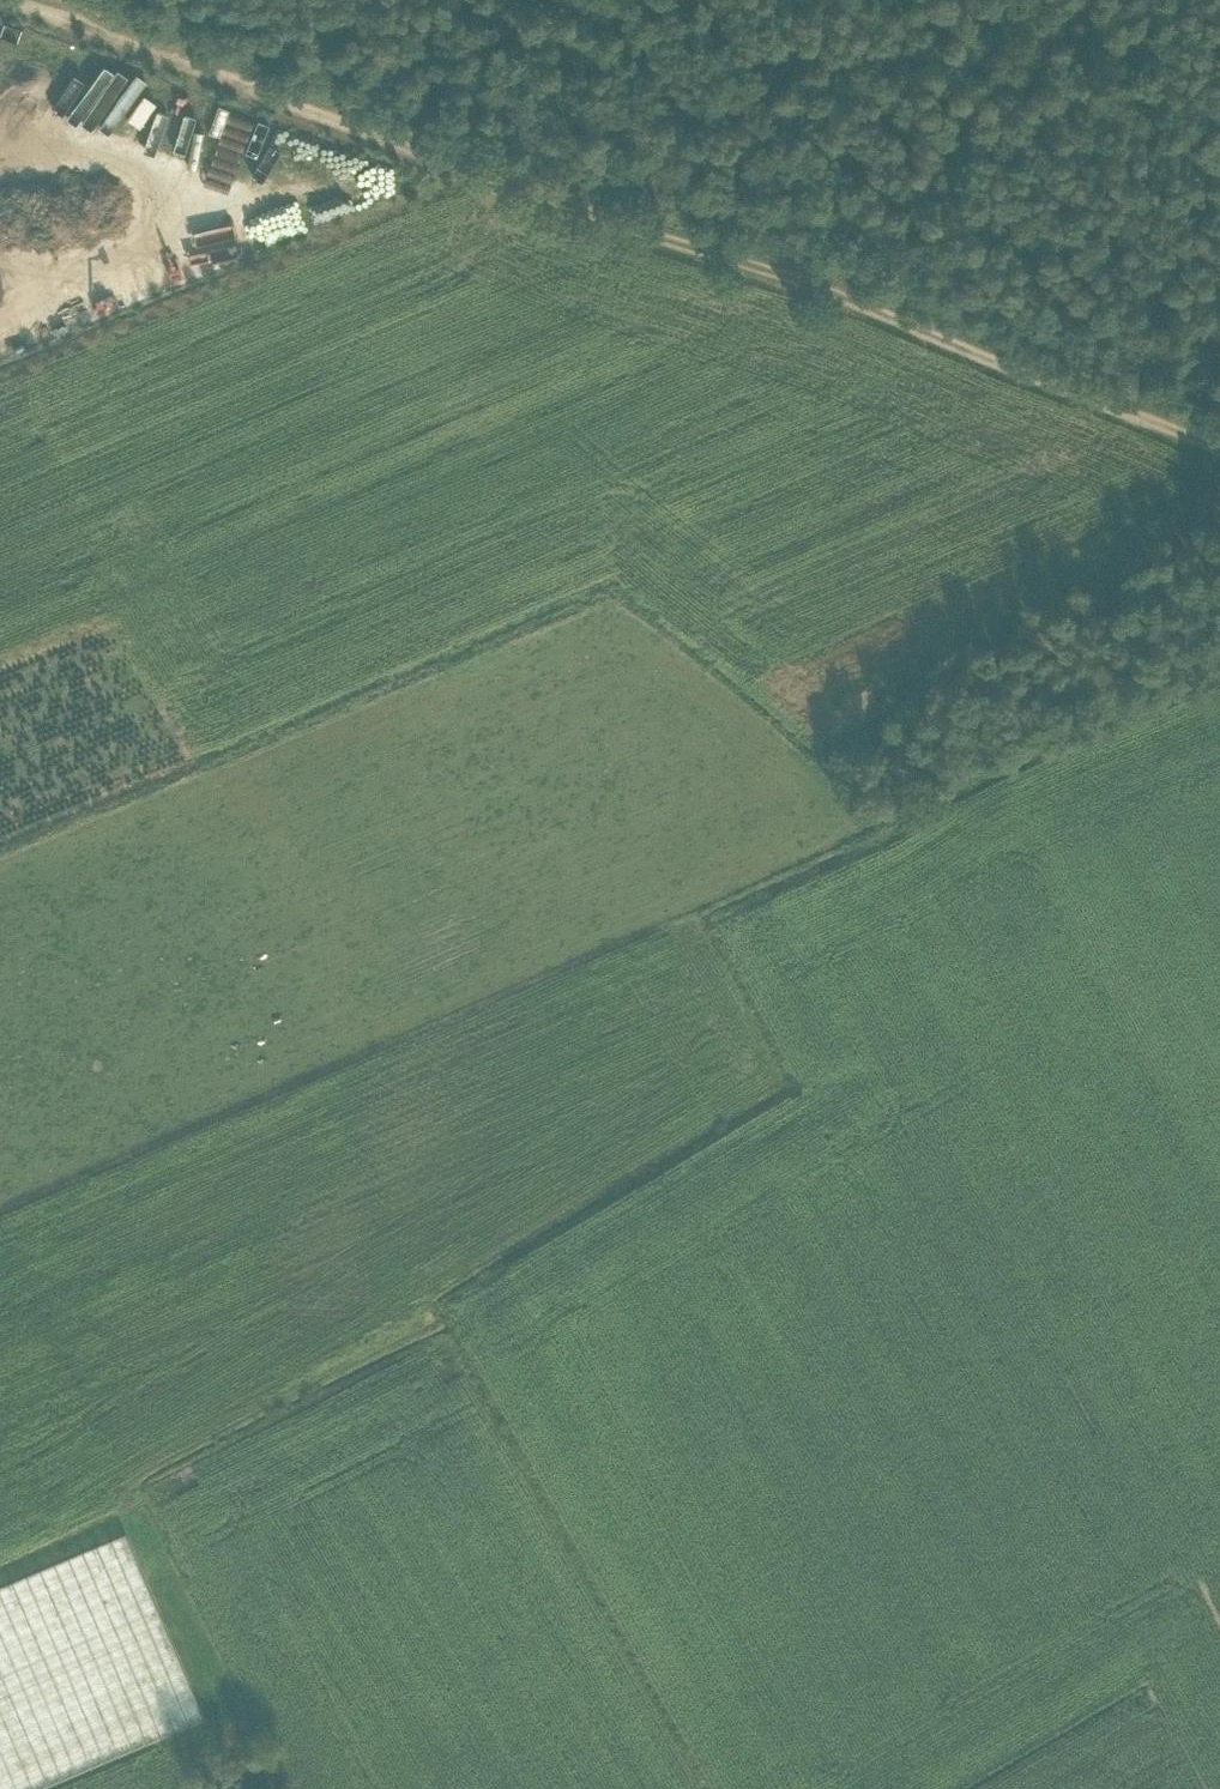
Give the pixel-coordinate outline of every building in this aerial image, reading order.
[(203,1723),(130,1542),(0,1594),(0,1788),(39,1788),(203,1723)]
